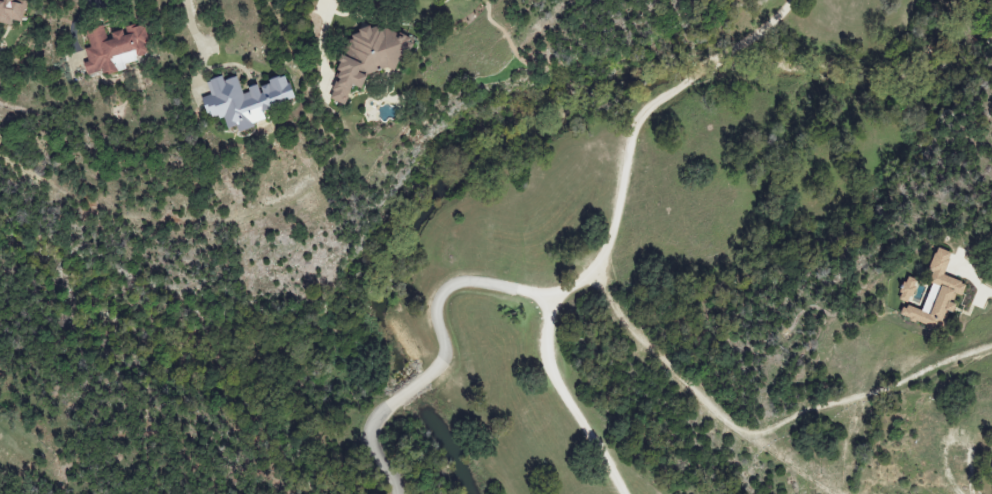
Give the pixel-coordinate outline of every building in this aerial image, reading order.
[(23,0),(0,0),(0,23),(10,25),(11,19),(22,22),(27,1),(23,0)] [(329,99),(346,105),(352,86),(362,89),(370,67),(395,75),(402,52),(410,55),(415,40),(355,20),(329,99)] [(145,25),(107,32),(106,26),(86,30),(89,48),(85,49),(88,63),(84,63),(87,77),(126,69),(125,64),(137,61),(136,57),(150,54),(145,25)] [(294,100),(286,77),(277,77),(268,81),(268,84),(260,87),(258,86),(242,92),(237,76),(224,81),(222,76),(208,81),(208,86),(211,95),(203,98),(203,104),(208,117),(223,117),(227,128),(237,128),(239,133),(255,127),(254,123),(265,119),(262,112),(294,100)] [(942,330),(947,312),(953,314),(957,299),(961,300),(966,283),(944,276),(951,253),(936,248),(928,272),(932,273),(929,284),(930,284),(922,311),(904,305),(901,318),(942,330)] [(917,280),(906,276),(898,300),(909,304),(917,280)]
